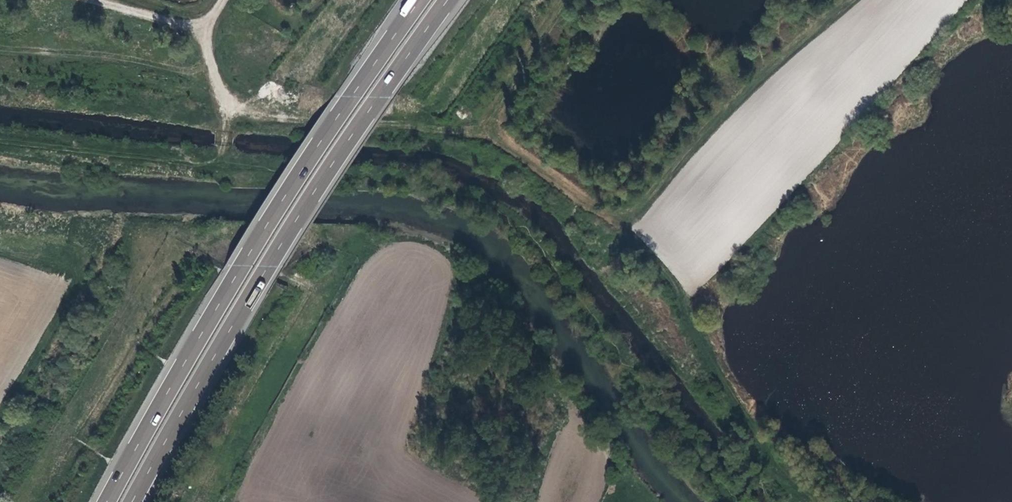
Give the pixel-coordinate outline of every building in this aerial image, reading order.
[(416,0),(407,0),(399,13),(406,17),(416,0)]
